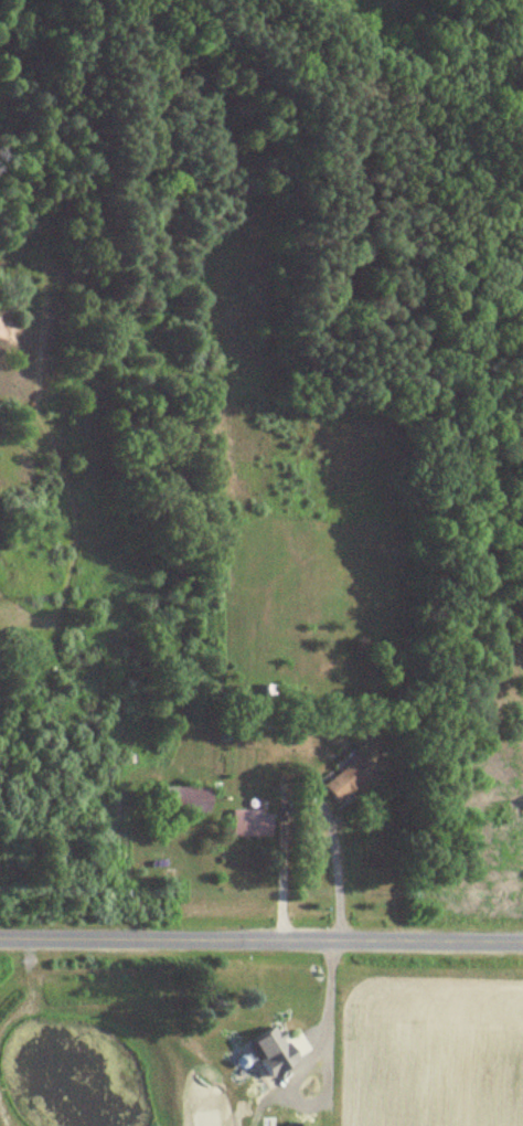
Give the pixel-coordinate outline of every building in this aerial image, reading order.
[(331,803),(370,775),(357,757),(318,784),(331,803)] [(200,814),(200,789),(153,789),(153,814),(200,814)] [(265,838),(265,817),(256,817),(256,811),(227,811),(227,838),(265,838)]
